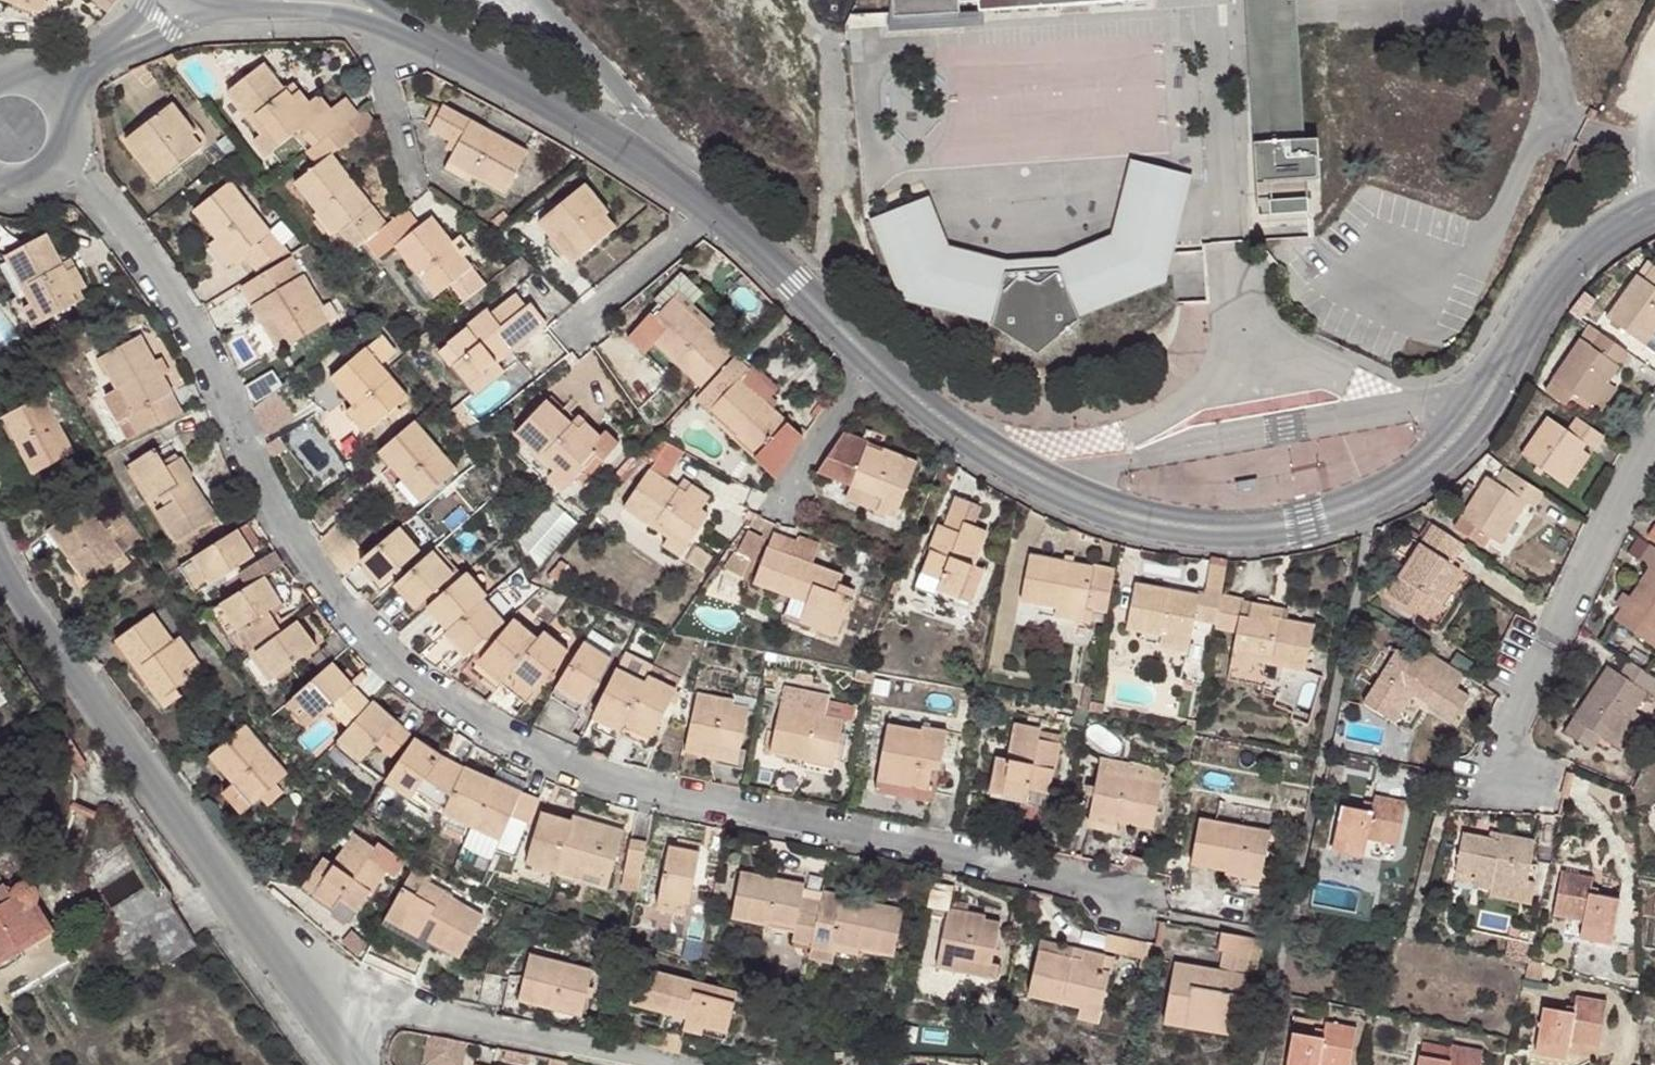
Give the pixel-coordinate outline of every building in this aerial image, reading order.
[(52,25),(58,9),(74,15),(79,0),(0,0),(0,6),(52,25)] [(124,13),(135,0),(107,0),(124,13)] [(888,6),(951,0),(951,3),(969,2),(970,11),(1078,0),(887,0),(888,6)] [(1290,14),(1248,18),(1266,193),(1307,189),(1305,170),(1319,168),(1314,127),(1301,129),(1290,14)] [(350,120),(357,115),(345,104),(334,111),(322,98),(313,105),(307,98),(300,104),(288,92),(270,71),(231,102),(250,124),(259,117),(289,152),(306,139),(317,148),(350,120)] [(296,85),(288,92),(300,104),(307,98),(296,85)] [(454,119),(475,133),(481,122),(490,128),(477,145),(470,157),(494,171),(491,176),(524,197),(550,155),(465,103),(454,119)] [(350,120),(362,136),(364,138),(382,125),(367,106),(357,115),(350,120)] [(126,149),(137,166),(151,157),(172,185),(200,165),(191,151),(196,147),(171,115),(126,149)] [(259,117),(250,124),(263,139),(256,146),(272,165),(289,152),(259,117)] [(350,120),(317,148),(313,152),(324,166),(340,154),(362,136),(350,120)] [(481,122),(475,133),(470,141),(477,145),(490,128),(481,122)] [(387,212),(340,154),(324,166),(302,184),(329,217),(338,211),(357,234),(387,212)] [(151,157),(137,166),(158,195),(172,185),(151,157)] [(494,171),(470,157),(462,169),(485,184),(491,176),(494,171)] [(1128,182),(1177,194),(1182,174),(1123,159),(1106,227),(1050,255),(1001,260),(944,246),(923,201),(913,206),(946,274),(997,287),(995,301),(1018,307),(1048,304),(1068,292),(1061,278),(1110,254),(1128,182)] [(1158,273),(1177,194),(1128,182),(1110,254),(1061,278),(1068,292),(1048,304),(1018,307),(995,301),(997,287),(946,274),(913,206),(868,226),(903,301),(992,323),(991,328),(1010,339),(1061,333),(1081,317),(1078,313),(1158,273)] [(199,219),(212,234),(218,231),(239,254),(245,249),(273,229),(239,187),(199,219)] [(559,232),(570,250),(583,242),(603,273),(639,250),(627,231),(619,235),(600,207),(559,232)] [(338,211),(329,217),(348,242),(358,235),(357,234),(338,211)] [(382,253),(404,233),(387,212),(357,234),(358,235),(377,257),(382,253)] [(404,233),(382,253),(396,271),(409,261),(436,291),(441,285),(457,305),(469,295),(489,276),(481,268),(489,261),(476,246),(468,253),(446,227),(436,235),(421,218),(404,233)] [(260,267),(286,246),(273,229),(245,249),(260,267)] [(218,231),(212,234),(205,241),(226,264),(239,254),(218,231)] [(583,242),(570,250),(589,281),(603,273),(583,242)] [(38,320),(29,324),(36,342),(39,346),(87,318),(85,312),(94,306),(83,283),(77,287),(71,279),(56,248),(12,272),(38,320)] [(237,295),(261,334),(277,326),(295,359),(326,341),(314,322),(321,317),(290,265),(237,295)] [(1652,267),(1643,281),(1635,275),(1605,318),(1646,346),(1654,333),(1654,269),(1652,267)] [(80,275),(71,279),(77,287),(83,283),(80,275)] [(482,311),(504,294),(489,276),(469,295),(482,311)] [(669,358),(716,402),(752,368),(724,340),(732,332),(710,312),(721,300),(700,281),(672,306),(678,312),(667,323),(666,321),(645,344),(665,362),(669,358)] [(446,314),(457,305),(441,285),(436,291),(429,296),(446,314)] [(36,342),(29,324),(21,311),(9,317),(26,347),(36,342)] [(498,320),(456,357),(471,373),(461,381),(482,405),(537,356),(559,343),(544,324),(540,327),(524,311),(505,327),(498,320)] [(277,326),(261,334),(281,367),(295,359),(277,326)] [(1605,386),(1624,358),(1587,332),(1551,384),(1572,398),(1599,417),(1614,393),(1605,386)] [(1037,354),(1061,333),(1010,339),(1037,354)] [(1654,351),(1654,333),(1646,346),(1654,352),(1654,351)] [(143,449),(186,430),(148,346),(109,363),(126,399),(137,394),(150,423),(139,428),(135,430),(143,449)] [(406,405),(366,353),(329,384),(352,411),(341,421),(358,444),(406,405)] [(471,373),(456,357),(447,365),(461,381),(471,373)] [(766,374),(755,365),(752,368),(712,407),(725,419),(753,389),(766,374)] [(766,374),(753,389),(787,419),(794,411),(788,405),(793,398),(766,374)] [(511,381),(482,405),(489,413),(518,388),(511,381)] [(1572,398),(1551,384),(1543,396),(1564,410),(1572,398)] [(787,419),(753,389),(725,419),(723,422),(793,485),(821,449),(787,419)] [(137,394),(126,399),(139,428),(150,423),(137,394)] [(528,434),(545,451),(552,445),(588,481),(611,457),(608,453),(621,440),(615,435),(592,414),(587,418),(564,397),(528,434)] [(254,421),(266,447),(294,424),(276,403),(254,421)] [(86,464),(57,405),(21,421),(30,444),(24,448),(43,485),(86,464)] [(1578,453),(1582,448),(1592,455),(1602,441),(1573,421),(1564,434),(1544,421),(1518,459),(1555,486),(1578,453)] [(447,478),(407,427),(369,459),(389,487),(383,494),(401,516),(447,478)] [(619,430),(615,435),(621,440),(608,453),(611,457),(617,461),(633,443),(619,430)] [(552,445),(545,451),(562,468),(558,472),(576,493),(588,481),(552,445)] [(890,529),(908,536),(930,479),(897,465),(895,469),(856,453),(833,492),(864,504),(895,515),(890,529)] [(1565,493),(1588,460),(1578,453),(1555,486),(1565,493)] [(172,477),(164,461),(137,476),(150,497),(157,491),(166,508),(175,502),(183,514),(165,526),(181,554),(222,533),(214,517),(210,519),(202,503),(197,506),(188,492),(195,488),(184,469),(172,477)] [(1535,510),(1545,495),(1505,469),(1496,483),(1487,478),(1453,529),(1485,549),(1491,540),(1501,546),(1528,505),(1535,510)] [(703,495),(687,484),(668,472),(638,510),(667,531),(674,523),(701,544),(715,525),(710,521),(724,502),(709,490),(703,495)] [(693,477),(687,484),(703,495),(709,490),(693,477)] [(895,515),(864,504),(859,517),(890,529),(895,515)] [(111,577),(135,562),(105,507),(46,541),(65,576),(71,572),(84,593),(111,577)] [(957,544),(954,542),(934,591),(953,598),(949,609),(976,619),(990,583),(1002,549),(989,544),(997,524),(969,514),(957,544)] [(1450,525),(1445,523),(1446,522),(1439,517),(1434,526),(1444,533),(1450,525)] [(674,523),(667,531),(681,542),(676,548),(690,560),(701,544),(674,523)] [(1426,620),(1460,570),(1451,564),(1463,546),(1444,533),(1434,526),(1387,594),(1426,620)] [(415,557),(396,530),(364,556),(353,566),(374,591),(415,557)] [(777,537),(762,530),(749,552),(747,552),(736,568),(756,578),(777,537)] [(259,571),(246,544),(199,569),(211,596),(259,571)] [(855,573),(780,546),(766,585),(804,598),(801,607),(856,625),(865,598),(849,592),(852,582),(855,573)] [(406,622),(413,630),(452,596),(447,590),(452,585),(429,558),(388,593),(409,615),(406,622)] [(1093,622),(1109,626),(1117,589),(1093,583),(1093,580),(1030,566),(1021,610),(1051,617),(1052,612),(1078,618),(1075,629),(1089,634),(1093,622)] [(868,587),(852,582),(849,592),(865,598),(868,587)] [(1219,628),(1227,591),(1205,587),(1200,600),(1140,587),(1130,634),(1157,640),(1159,635),(1189,641),(1194,622),(1219,628)] [(929,605),(948,612),(949,609),(953,598),(934,591),(929,605)] [(1219,628),(1218,633),(1236,637),(1233,655),(1254,659),(1253,667),(1300,675),(1311,623),(1280,617),(1283,607),(1239,597),(1238,593),(1227,591),(1219,628)] [(288,632),(267,596),(224,622),(240,649),(247,646),(258,667),(299,637),(293,628),(288,632)] [(452,596),(413,630),(431,650),(465,621),(471,617),(452,596)] [(1624,643),(1654,664),(1654,599),(1624,643)] [(852,637),(856,625),(801,607),(798,614),(813,619),(812,624),(852,637)] [(1052,612),(1051,617),(1049,624),(1075,629),(1078,618),(1052,612)] [(119,649),(164,711),(181,698),(201,681),(193,669),(199,664),(185,643),(176,649),(156,621),(119,649)] [(465,621),(431,650),(427,654),(450,681),(488,647),(465,621)] [(562,624),(542,649),(527,668),(552,688),(584,648),(584,643),(562,624)] [(502,700),(513,686),(517,681),(527,668),(542,649),(515,629),(475,678),(489,690),(502,700)] [(1185,654),(1189,641),(1159,635),(1157,640),(1155,647),(1185,654)] [(315,664),(299,637),(258,667),(274,693),(315,664)] [(337,673),(352,660),(334,642),(324,650),(332,663),(324,670),(330,680),(337,673)] [(252,671),(258,667),(247,646),(240,649),(252,671)] [(590,650),(562,695),(585,711),(616,669),(590,650)] [(1456,690),(1464,677),(1423,651),(1415,663),(1396,651),(1361,705),(1394,725),(1412,697),(1452,723),(1468,698),(1456,690)] [(1254,659),(1233,655),(1230,669),(1251,674),(1253,667),(1254,659)] [(1465,675),(1472,665),(1456,655),(1450,665),(1465,675)] [(252,671),(249,673),(267,698),(274,693),(258,667),(252,671)] [(527,668),(517,681),(543,699),(552,688),(527,668)] [(337,673),(330,680),(298,707),(325,734),(359,701),(337,673)] [(622,677),(601,725),(632,740),(653,690),(622,677)] [(684,694),(658,680),(653,690),(632,740),(658,752),(684,694)] [(1645,708),(1654,714),(1654,694),(1640,683),(1631,697),(1619,690),(1575,756),(1602,774),(1611,760),(1645,708)] [(495,710),(492,714),(512,725),(531,702),(513,686),(502,700),(495,710)] [(482,698),(495,710),(502,700),(489,690),(482,698)] [(700,694),(685,759),(737,769),(749,714),(733,709),(734,701),(700,694)] [(181,698),(164,711),(171,722),(189,709),(181,698)] [(847,719),(781,704),(769,758),(801,765),(797,780),(831,787),(847,719)] [(298,707),(290,714),(317,742),(325,734),(298,707)] [(563,747),(567,749),(582,725),(554,707),(536,736),(563,747)] [(1654,723),(1654,714),(1645,708),(1611,760),(1624,769),(1654,723)] [(0,709),(0,731),(10,724),(0,709)] [(419,747),(380,714),(348,745),(372,767),(381,757),(399,771),(419,747)] [(893,724),(880,784),(932,795),(936,775),(946,776),(956,730),(929,724),(926,733),(893,724)] [(1022,728),(1013,761),(1004,804),(1028,809),(1028,815),(1050,819),(1066,750),(1043,743),(1046,734),(1022,728)] [(210,762),(234,791),(239,787),(260,811),(291,784),(248,730),(210,762)] [(348,745),(341,751),(366,773),(372,767),(348,745)] [(425,748),(389,791),(418,811),(428,800),(451,767),(425,748)] [(1004,804),(1013,761),(1001,759),(993,802),(1004,804)] [(452,816),(472,779),(451,767),(428,800),(452,816)] [(1164,784),(1102,770),(1087,829),(1118,836),(1123,823),(1155,830),(1164,784)] [(932,795),(880,784),(877,795),(938,807),(946,776),(936,775),(932,795)] [(499,794),(472,779),(452,816),(446,825),(472,840),(479,827),(499,794)] [(562,792),(541,784),(527,810),(521,823),(539,832),(562,792)] [(239,787),(234,791),(230,794),(250,819),(260,811),(239,787)] [(521,823),(527,810),(499,794),(479,827),(509,844),(521,823)] [(1395,848),(1404,803),(1373,797),(1371,804),(1370,813),(1360,811),(1339,807),(1330,852),(1362,859),(1365,842),(1395,848)] [(1370,813),(1371,804),(1362,802),(1360,811),(1370,813)] [(1275,828),(1204,814),(1192,870),(1224,876),(1222,884),(1243,888),(1241,895),(1261,898),(1275,828)] [(573,832),(556,881),(555,885),(612,900),(625,840),(576,825),(573,832)] [(533,873),(556,881),(573,832),(550,826),(533,873)] [(509,844),(479,827),(472,840),(502,857),(509,844)] [(339,853),(349,841),(334,830),(324,843),(339,853)] [(326,869),(301,902),(339,932),(359,906),(368,911),(379,895),(372,888),(379,878),(387,884),(398,869),(368,846),(364,852),(349,841),(339,853),(326,869)] [(642,879),(649,850),(632,845),(625,876),(642,879)] [(1511,863),(1513,857),(1502,854),(1501,861),(1511,863)] [(1539,904),(1547,864),(1513,857),(1511,863),(1501,861),(1474,856),(1468,894),(1488,898),(1485,911),(1502,914),(1500,920),(1543,929),(1547,906),(1539,904)] [(699,864),(667,857),(654,914),(689,919),(699,864)] [(293,896),(301,902),(326,869),(318,864),(293,896)] [(1611,947),(1620,901),(1589,894),(1592,879),(1562,872),(1553,918),(1584,923),(1580,940),(1611,947)] [(420,889),(406,881),(365,941),(413,965),(419,955),(446,969),(470,926),(439,909),(437,916),(412,902),(418,893),(420,889)] [(795,909),(798,894),(738,882),(727,930),(762,937),(763,934),(790,939),(784,964),(782,970),(806,975),(808,964),(815,929),(800,927),(802,911),(795,909)] [(168,901),(158,885),(134,901),(143,917),(164,904),(168,901)] [(42,933),(31,914),(33,913),(35,911),(37,907),(38,904),(38,901),(37,897),(36,894),(34,892),(32,890),(30,889),(28,888),(25,887),(22,887),(19,887),(16,889),(12,891),(11,893),(9,896),(8,899),(0,904),(0,977),(27,962),(19,949),(42,933)] [(440,905),(418,893),(412,902),(437,916),(439,909),(440,905)] [(821,899),(798,894),(795,909),(802,911),(800,927),(815,929),(821,899)] [(904,916),(821,899),(815,929),(808,964),(834,972),(868,980),(871,963),(893,968),(901,938),(899,938),(904,916)] [(187,941),(164,904),(143,917),(107,941),(118,958),(145,941),(156,959),(160,966),(191,948),(187,941)] [(957,925),(943,922),(930,975),(985,985),(999,926),(960,918),(957,925)] [(763,934),(762,937),(758,957),(784,964),(790,939),(763,934)] [(901,938),(893,968),(905,970),(912,941),(901,938)] [(1248,948),(1218,940),(1213,958),(1246,965),(1248,948)] [(1151,954),(1107,945),(1106,959),(1152,970),(1151,954)] [(1253,976),(1258,950),(1248,948),(1246,965),(1244,975),(1253,976)] [(509,1004),(546,1010),(548,1003),(578,1010),(587,967),(521,950),(509,1004)] [(1068,954),(1065,966),(1081,969),(1082,957),(1068,954)] [(1081,969),(1065,966),(1034,959),(1023,1010),(1064,1021),(1065,1011),(1104,1018),(1110,988),(1098,985),(1102,962),(1082,957),(1081,969)] [(1242,975),(1244,975),(1246,965),(1213,958),(1208,976),(1241,985),(1242,975)] [(1114,965),(1102,962),(1098,985),(1110,988),(1114,965)] [(1543,984),(1547,967),(1541,966),(1533,963),(1528,981),(1543,984)] [(808,964),(806,975),(832,980),(834,972),(808,964)] [(1241,985),(1208,976),(1175,969),(1162,1031),(1219,1047),(1227,1005),(1236,1007),(1241,985)] [(659,1036),(665,1037),(687,1041),(688,1036),(691,1021),(727,1030),(732,1005),(709,1001),(710,989),(632,973),(624,1011),(662,1018),(659,1036)] [(734,994),(710,989),(709,1001),(732,1005),(734,994)] [(1600,1050),(1609,1004),(1578,999),(1576,1010),(1575,1016),(1568,1015),(1545,1010),(1536,1057),(1568,1062),(1569,1057),(1571,1045),(1600,1050)] [(548,1003),(546,1010),(546,1014),(576,1022),(578,1010),(548,1003)] [(1065,1011),(1064,1021),(1081,1025),(1080,1030),(1101,1034),(1104,1018),(1065,1011)] [(1356,1023),(1294,1011),(1285,1064),(1318,1064),(1320,1064),(1349,1064),(1356,1023)] [(691,1021),(688,1036),(724,1041),(727,1030),(691,1021)] [(414,1037),(409,1064),(450,1064),(454,1045),(416,1037),(414,1037)] [(1448,1063),(1450,1050),(1422,1044),(1420,1058),(1448,1063)] [(1598,1062),(1600,1050),(1571,1045),(1569,1057),(1598,1062)] [(1482,1053),(1451,1047),(1450,1050),(1448,1063),(1420,1058),(1417,1058),(1416,1064),(1479,1064),(1482,1053)] [(523,1058),(497,1053),(494,1064),(521,1064),(523,1058)]
